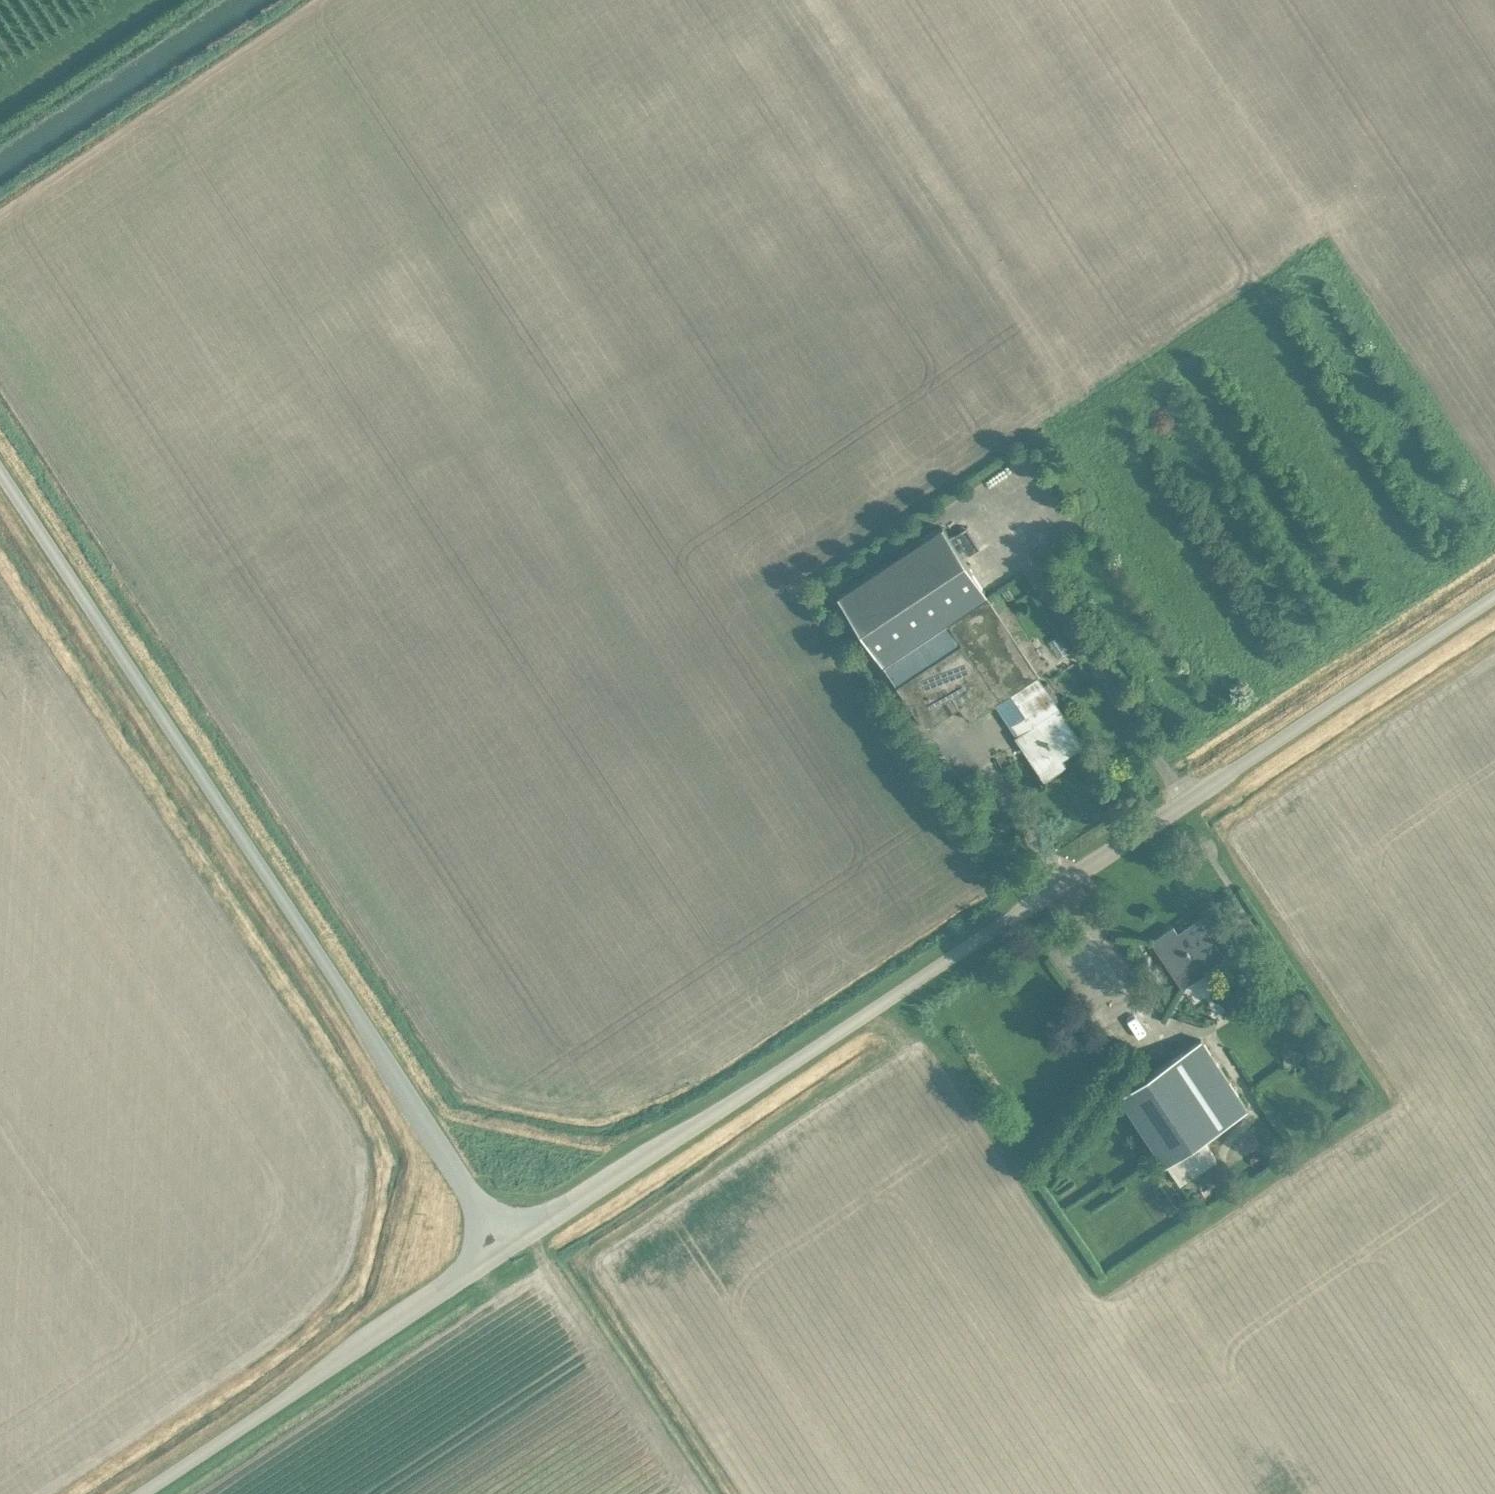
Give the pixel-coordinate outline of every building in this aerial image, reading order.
[(837,596),(882,664),(987,594),(942,526),(837,596)] [(987,594),(882,664),(924,727),(958,705),(967,720),(1009,692),(1035,675),(1037,674),(987,594)] [(1083,745),(1035,675),(1009,692),(1031,725),(1035,723),(1041,731),(1019,745),(1043,780),(1065,765),(1061,759),(1083,745)] [(1150,941),(1182,988),(1204,973),(1201,969),(1222,955),(1198,918),(1176,932),(1172,926),(1150,941)] [(1164,1163),(1246,1109),(1200,1039),(1118,1093),(1164,1163)]
